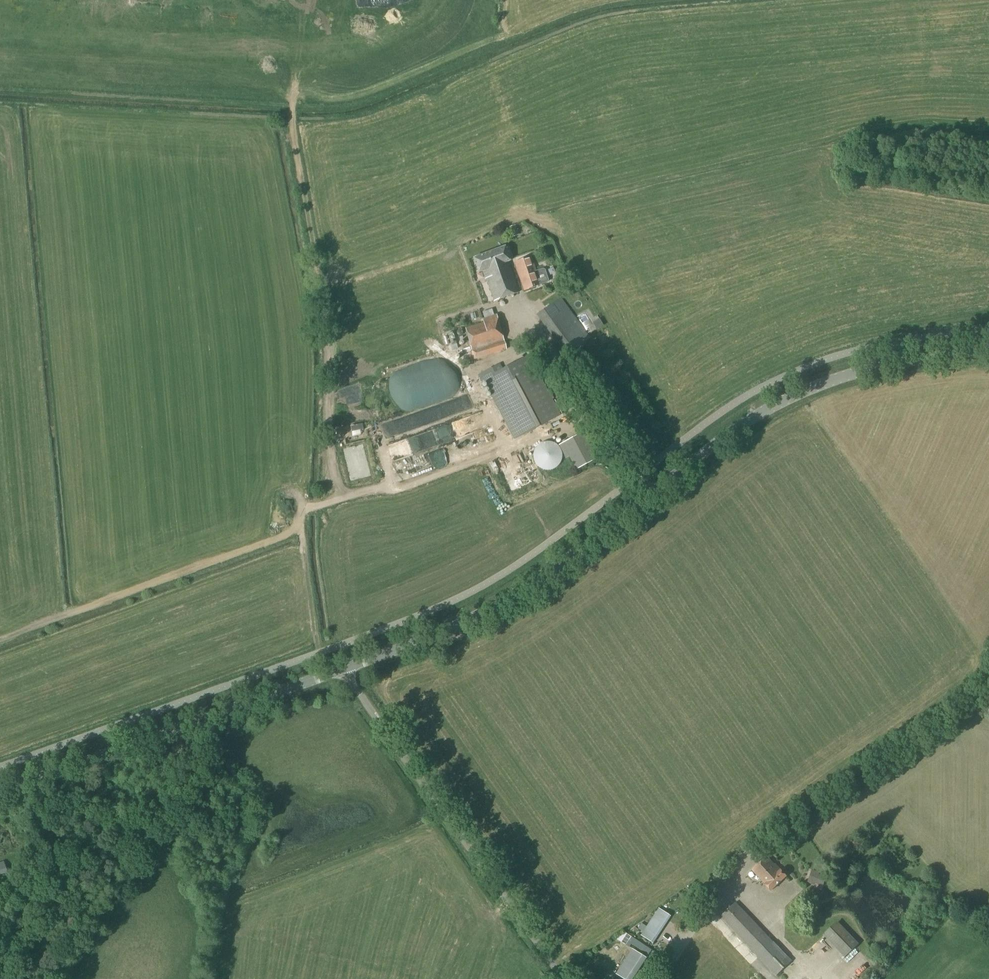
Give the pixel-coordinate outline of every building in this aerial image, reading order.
[(515,225),(509,227),(512,238),(519,235),(515,225)] [(518,293),(508,262),(510,261),(504,247),(473,259),(478,273),(483,271),(494,301),(518,293)] [(530,257),(514,262),(524,291),(540,285),(547,282),(548,281),(544,270),(542,270),(535,272),(530,257)] [(536,315),(565,356),(590,338),(560,298),(536,315)] [(474,359),(506,350),(496,315),(482,319),(483,323),(465,328),(474,359)] [(533,362),(506,376),(500,364),(477,375),(481,381),(482,380),(484,383),(485,383),(515,439),(561,414),(533,362)] [(451,390),(412,401),(414,410),(454,399),(451,390)] [(463,422),(466,433),(494,424),(490,414),(463,422)] [(555,430),(564,426),(560,418),(551,423),(555,430)] [(412,431),(409,420),(389,426),(392,436),(412,431)] [(380,447),(387,447),(386,433),(378,434),(380,447)] [(576,470),(596,460),(582,433),(562,443),(576,470)] [(558,447),(557,446),(556,445),(555,444),(554,444),(553,443),(551,443),(550,443),(549,442),(548,442),(546,442),(545,443),(544,443),(543,443),(542,444),(540,444),(539,445),(538,446),(538,447),(537,448),(536,448),(535,450),(535,451),(534,452),(534,453),(534,454),(533,455),(533,457),(533,458),(534,459),(534,460),(534,462),(535,463),(535,464),(536,465),(537,466),(538,467),(538,468),(539,468),(540,469),(542,470),(543,470),(544,471),(545,471),(546,471),(548,471),(549,471),(550,471),(551,471),(553,470),(554,470),(555,469),(556,468),(557,468),(558,467),(559,466),(559,465),(560,464),(561,463),(561,462),(561,460),(562,459),(562,458),(562,457),(562,455),(562,454),(561,453),(561,452),(561,451),(560,450),(559,449),(559,448),(558,447)] [(774,866),(766,857),(752,870),(765,884),(765,885),(771,891),(787,877),(781,870),(780,870),(775,865),(774,866)] [(823,886),(827,877),(819,874),(820,872),(812,870),(807,883),(815,886),(816,884),(823,886)] [(777,976),(792,962),(736,903),(721,917),(777,976)] [(651,942),(669,915),(659,909),(641,936),(651,942)] [(845,958),(859,944),(837,921),(823,935),(845,958)] [(625,933),(616,939),(629,948),(632,944),(648,955),(651,950),(625,933)] [(616,974),(623,978),(632,978),(645,958),(632,949),(616,974)]
